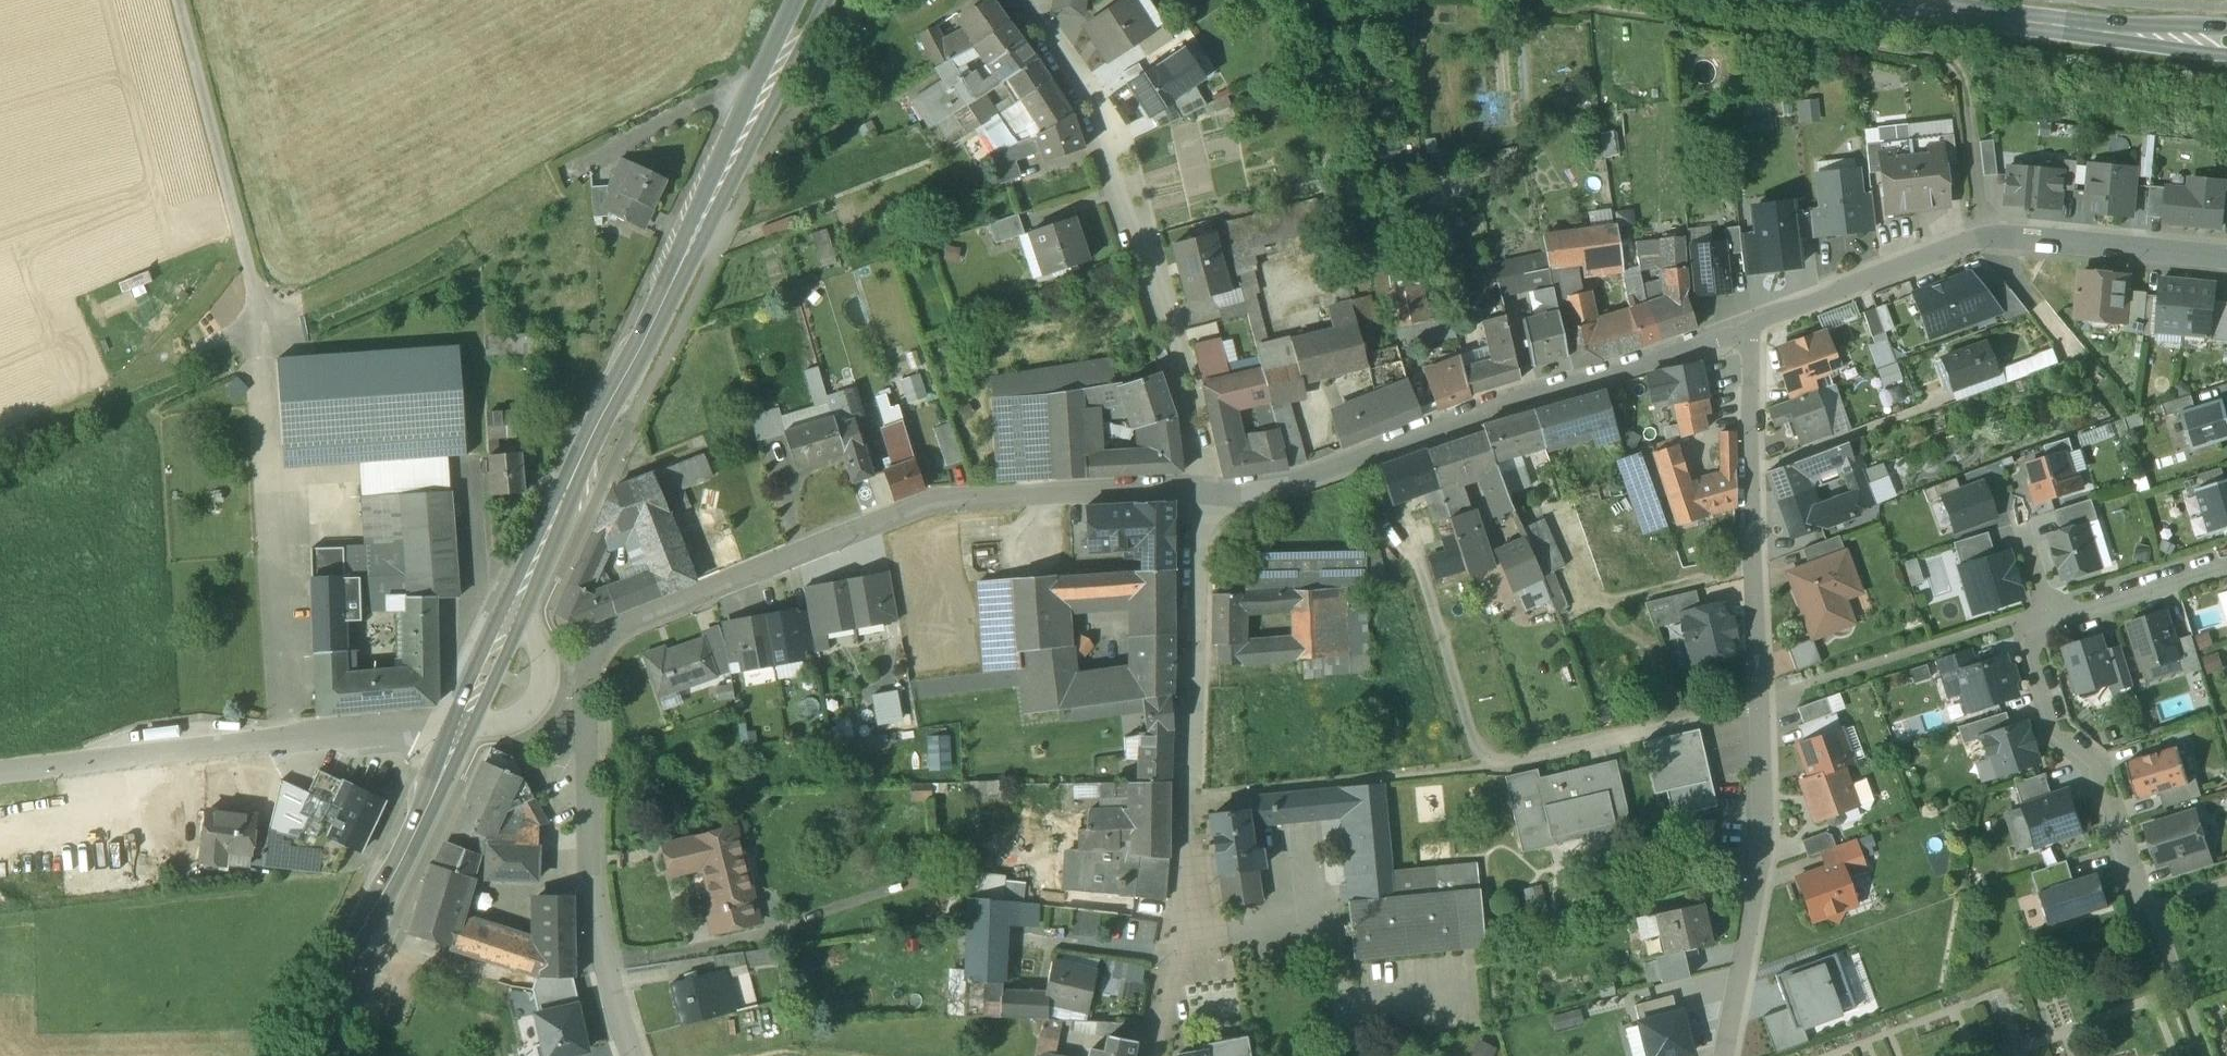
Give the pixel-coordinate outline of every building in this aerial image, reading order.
[(993,0),(990,0),(990,1),(978,10),(978,9),(975,11),(976,11),(963,20),(963,19),(961,21),(968,30),(979,45),(1009,23),(993,0)] [(1054,10),(1083,15),(1086,0),(1056,0),(1054,10)] [(1086,25),(1110,62),(1137,44),(1152,34),(1150,32),(1129,0),(1123,0),(1086,25)] [(1148,0),(1129,0),(1150,32),(1164,23),(1148,0)] [(1009,23),(979,45),(976,47),(990,65),(1023,40),(1009,23)] [(1164,23),(1150,32),(1152,34),(1137,44),(1146,58),(1174,40),(1164,23)] [(944,43),(936,28),(918,38),(936,68),(950,60),(953,59),(944,43)] [(968,30),(944,43),(953,59),(962,54),(976,47),(979,45),(968,30)] [(1023,40),(990,65),(997,74),(1002,82),(1008,78),(1037,60),(1023,40)] [(974,73),(962,54),(953,59),(950,60),(963,80),(974,73)] [(1172,57),(1130,85),(1151,116),(1192,88),(1193,88),(1172,57)] [(936,68),(949,89),(955,85),(958,90),(947,97),(942,88),(920,102),(935,126),(935,125),(955,113),(967,105),(984,94),(987,92),(982,84),(974,73),(963,80),(950,60),(936,68)] [(1037,60),(1008,78),(1022,99),(1051,81),(1037,60)] [(997,74),(982,84),(987,92),(1002,82),(997,74)] [(1022,99),(1021,100),(1042,133),(1072,114),(1051,81),(1022,99)] [(1214,102),(1203,85),(1194,91),(1204,107),(1214,102)] [(1192,88),(1170,103),(1173,108),(1180,119),(1204,107),(1194,91),(1192,88)] [(984,94),(967,105),(977,120),(979,119),(983,125),(997,115),(984,94)] [(1817,98),(1798,100),(1799,121),(1819,119),(1817,98)] [(1742,104),(1743,130),(1770,129),(1768,103),(1742,104)] [(967,105),(955,113),(964,128),(977,120),(967,105)] [(955,113),(935,125),(945,141),(964,128),(955,113)] [(1042,133),(1036,137),(1045,161),(1084,149),(1084,148),(1072,114),(1042,133)] [(1017,144),(998,115),(997,115),(983,125),(992,140),(997,148),(996,149),(998,151),(1003,149),(1010,147),(1017,144)] [(1907,125),(1877,129),(1879,143),(1880,143),(1909,140),(1908,129),(1907,125)] [(1877,129),(1864,130),(1866,145),(1879,143),(1877,129)] [(1614,131),(1601,134),(1605,158),(1619,155),(1614,131)] [(1953,135),(1939,137),(1940,145),(1943,165),(1956,164),(1953,135)] [(1939,137),(1909,140),(1917,209),(1947,206),(1943,165),(1940,145),(1939,137)] [(992,140),(984,145),(989,154),(998,151),(996,149),(997,148),(992,140)] [(1909,140),(1880,143),(1881,152),(1880,152),(1882,172),(1887,213),(1917,209),(1909,140)] [(1993,140),(1980,142),(1984,176),(1996,175),(1993,140)] [(1879,143),(1866,145),(1869,174),(1882,172),(1880,152),(1881,152),(1880,143),(1879,143)] [(1010,147),(1003,149),(998,151),(989,154),(1000,184),(1021,176),(1010,147)] [(2078,162),(2065,161),(2064,172),(2063,191),(2076,192),(2078,162)] [(635,164),(626,184),(613,177),(609,186),(610,186),(611,212),(643,227),(652,209),(667,180),(635,164)] [(2137,170),(2091,166),(2087,212),(2132,216),(2137,170)] [(2036,170),(2008,167),(2005,204),(2033,207),(2036,170)] [(2064,172),(2036,170),(2033,207),(2061,209),(2063,191),(2064,172)] [(1856,175),(1836,177),(1831,184),(1820,185),(1822,209),(1826,235),(1827,235),(1827,234),(1862,230),(1858,196),(1856,175)] [(2201,192),(2168,189),(2165,219),(2165,223),(2221,228),(2226,183),(2202,181),(2201,192)] [(609,186),(592,187),(594,218),(611,217),(611,212),(610,186),(609,186)] [(2168,189),(2151,187),(2148,217),(2165,219),(2168,189)] [(1871,194),(1858,196),(1862,229),(1875,228),(1871,194)] [(1792,203),(1770,205),(1765,211),(1766,216),(1754,218),(1755,232),(1757,232),(1762,270),(1800,265),(1793,212),(1792,203)] [(1305,221),(1300,204),(1288,207),(1293,224),(1305,221)] [(1822,209),(1809,210),(1812,237),(1826,235),(1822,209)] [(1283,210),(1224,224),(1237,275),(1254,270),(1247,241),(1288,231),(1283,210)] [(1809,210),(1793,212),(1797,238),(1812,237),(1809,210)] [(1019,214),(989,224),(996,244),(1025,234),(1019,214)] [(1074,218),(1030,232),(1031,235),(1036,233),(1049,271),(1044,273),(1045,275),(1089,260),(1074,218)] [(1615,226),(1542,237),(1549,269),(1574,266),(1620,259),(1618,246),(1615,226)] [(1739,227),(1724,228),(1725,243),(1727,243),(1728,254),(1741,253),(1740,234),(1739,227)] [(1755,232),(1740,234),(1741,253),(1744,272),(1762,270),(1757,232),(1755,232)] [(1212,233),(1174,243),(1190,302),(1228,292),(1212,233)] [(1682,238),(1663,239),(1663,240),(1666,265),(1667,278),(1686,277),(1682,238)] [(1663,240),(1635,243),(1637,257),(1637,261),(1639,268),(1666,265),(1663,240)] [(1635,243),(1618,246),(1620,259),(1621,264),(1637,261),(1637,257),(1635,243)] [(1725,243),(1689,246),(1693,295),(1731,291),(1728,254),(1727,243),(1725,243)] [(1574,266),(1549,269),(1555,301),(1567,299),(1580,294),(1574,266)] [(1549,269),(1529,273),(1532,286),(1535,300),(1546,306),(1548,314),(1557,311),(1555,301),(1549,269)] [(2129,277),(2082,272),(2080,291),(2078,291),(2078,293),(2080,294),(2078,313),(2092,314),(2092,322),(2096,327),(2106,328),(2111,324),(2111,322),(2125,323),(2128,292),(2129,277)] [(1529,273),(1498,280),(1500,291),(1505,290),(1515,288),(1516,289),(1532,286),(1529,273)] [(1969,274),(1914,294),(1922,316),(1931,312),(1938,332),(1995,312),(1997,311),(1997,310),(1987,298),(1969,274)] [(1686,277),(1667,278),(1668,289),(1655,292),(1659,305),(1648,309),(1659,340),(1696,328),(1686,296),(1688,295),(1686,277)] [(2189,282),(2162,280),(2161,297),(2157,332),(2159,332),(2185,335),(2189,282)] [(2216,285),(2189,282),(2185,335),(2211,337),(2212,337),(2215,302),(2216,285)] [(1418,284),(1403,289),(1410,323),(1425,321),(1418,284)] [(2005,284),(1987,298),(1997,310),(1997,311),(1995,312),(2004,323),(2028,313),(2005,284)] [(1347,287),(1338,289),(1341,305),(1351,303),(1347,287)] [(1644,291),(1626,295),(1628,309),(1629,310),(1640,346),(1659,340),(1648,309),(1644,291)] [(2148,293),(2128,292),(2125,323),(2126,323),(2125,332),(2144,334),(2148,296),(2148,293)] [(1587,293),(1580,294),(1567,299),(1573,327),(1593,323),(1593,321),(1587,293)] [(1626,294),(1616,297),(1618,313),(1629,310),(1628,309),(1626,295),(1626,294)] [(2161,297),(2148,296),(2144,334),(2144,335),(2158,337),(2159,332),(2157,332),(2161,297)] [(1369,298),(1351,303),(1362,346),(1381,341),(1369,298)] [(1244,301),(1218,308),(1222,321),(1247,314),(1244,301)] [(2215,302),(2212,337),(2211,337),(2211,341),(2226,343),(2226,303),(2215,302)] [(1341,305),(1328,309),(1333,330),(1291,341),(1302,383),(1303,383),(1367,366),(1362,346),(1351,303),(1341,305)] [(1883,305),(1865,308),(1870,333),(1888,330),(1883,305)] [(1491,361),(1475,365),(1481,391),(1520,379),(1504,307),(1480,312),(1491,361)] [(1618,313),(1607,317),(1617,354),(1640,346),(1629,310),(1618,313)] [(1548,314),(1523,320),(1532,367),(1567,357),(1557,311),(1548,314)] [(1617,354),(1607,317),(1593,321),(1593,323),(1601,359),(1617,354)] [(1410,323),(1396,326),(1402,350),(1434,343),(1430,326),(1428,320),(1425,321),(1410,323)] [(1452,321),(1430,326),(1434,343),(1456,332),(1452,321)] [(1573,327),(1564,329),(1573,370),(1601,362),(1601,359),(1593,323),(1573,327)] [(1824,332),(1779,348),(1787,369),(1780,371),(1786,387),(1810,378),(1810,379),(1827,373),(1822,359),(1833,356),(1824,332)] [(1867,344),(1884,386),(1904,378),(1887,336),(1867,344)] [(538,337),(486,340),(486,356),(535,354),(538,337)] [(1221,339),(1194,346),(1204,385),(1231,378),(1227,364),(1221,339)] [(1291,341),(1257,349),(1259,357),(1262,370),(1269,397),(1271,403),(1287,399),(1306,394),(1303,383),(1302,383),(1291,341)] [(1986,343),(1940,360),(1951,390),(1997,373),(1986,343)] [(1396,345),(1365,353),(1376,396),(1380,395),(1406,387),(1408,386),(1396,345)] [(460,347),(277,360),(283,446),(466,434),(460,347)] [(1259,357),(1227,364),(1231,378),(1262,370),(1259,357)] [(2030,359),(2001,369),(2006,383),(2035,373),(2030,359)] [(1951,390),(1940,360),(1935,362),(1946,392),(1951,390)] [(1114,384),(1112,362),(1047,372),(1048,395),(1081,390),(1114,384)] [(1462,364),(1443,368),(1442,363),(1424,367),(1430,387),(1433,394),(1439,410),(1472,398),(1471,394),(1462,364)] [(1699,364),(1670,371),(1677,404),(1706,399),(1699,364)] [(1475,365),(1464,367),(1471,394),(1481,391),(1475,365)] [(818,368),(805,371),(816,407),(822,405),(822,406),(829,404),(827,397),(818,368)] [(1231,378),(1204,385),(1210,411),(1229,407),(1255,401),(1269,397),(1262,370),(1231,378)] [(1670,371),(1649,376),(1654,400),(1669,396),(1671,405),(1677,404),(1670,371)] [(908,403),(929,397),(922,372),(900,378),(908,403)] [(1122,385),(1121,386),(1126,400),(1135,429),(1156,423),(1175,417),(1160,372),(1122,385)] [(1810,378),(1786,387),(1791,400),(1815,391),(1810,379),(1810,378)] [(1114,384),(1081,390),(1082,407),(1126,400),(1121,386),(1122,385),(1121,383),(1114,384)] [(1406,387),(1380,395),(1385,409),(1356,420),(1363,440),(1418,418),(1406,387)] [(856,388),(844,392),(851,413),(852,412),(863,409),(856,388)] [(1081,390),(1048,395),(1053,473),(1054,480),(1087,478),(1086,457),(1082,407),(1081,390)] [(1605,391),(1535,411),(1545,448),(1615,428),(1605,391)] [(844,392),(837,394),(843,415),(851,413),(844,392)] [(1815,392),(1767,409),(1774,427),(1787,422),(1793,437),(1797,436),(1797,435),(1826,424),(1815,392)] [(837,394),(827,397),(831,411),(833,418),(843,415),(837,394)] [(1433,394),(1414,401),(1420,417),(1439,410),(1433,394)] [(898,406),(891,408),(886,395),(878,398),(886,426),(903,420),(898,406)] [(1048,395),(994,398),(999,477),(1053,473),(1048,395)] [(2192,396),(2163,405),(2167,417),(2181,413),(2196,408),(2192,396)] [(1269,397),(1255,401),(1263,434),(1279,433),(1271,403),(1269,397)] [(1287,399),(1271,403),(1279,433),(1288,468),(1305,462),(1287,399)] [(1706,399),(1677,404),(1679,413),(1681,424),(1684,437),(1696,433),(1694,427),(1704,424),(1702,416),(1709,415),(1706,399)] [(2181,413),(2193,451),(2226,441),(2226,412),(2223,400),(2196,408),(2181,413)] [(829,404),(822,406),(824,414),(831,411),(829,404)] [(1352,406),(1334,413),(1343,448),(1363,440),(1356,420),(1352,406)] [(1239,455),(1229,407),(1210,411),(1226,477),(1258,472),(1255,453),(1239,455)] [(779,408),(751,416),(758,441),(785,434),(785,433),(786,432),(779,408)] [(1535,411),(1483,426),(1485,432),(1494,463),(1545,448),(1535,411)] [(843,415),(833,418),(844,454),(853,483),(872,476),(856,422),(855,422),(852,412),(843,415)] [(519,413),(487,415),(489,439),(497,439),(520,437),(519,413)] [(816,415),(796,421),(798,429),(818,422),(816,415)] [(1175,417),(1156,423),(1160,452),(1162,452),(1162,453),(1180,452),(1176,419),(1175,417)] [(798,429),(787,432),(786,433),(786,435),(797,468),(844,454),(833,418),(798,429)] [(915,460),(903,420),(886,426),(896,459),(891,461),(893,468),(915,460)] [(950,424),(934,430),(947,467),(963,461),(950,424)] [(1826,424),(1797,435),(1797,436),(1802,447),(1830,437),(1826,424)] [(1485,432),(1428,451),(1440,486),(1486,471),(1495,468),(1494,463),(1485,432)] [(1733,432),(1720,432),(1721,456),(1734,456),(1733,432)] [(1263,434),(1252,436),(1255,453),(1258,472),(1288,468),(1279,433),(1263,434)] [(1860,437),(1847,442),(1853,458),(1857,457),(1858,457),(1866,454),(1860,437)] [(497,439),(489,439),(489,446),(490,456),(498,455),(497,439)] [(2070,439),(2045,447),(2049,459),(2065,454),(2074,451),(2070,439)] [(1674,440),(1652,447),(1654,453),(1655,453),(1676,446),(1674,440)] [(1847,442),(1808,457),(1814,474),(1840,465),(1853,459),(1853,458),(1847,442)] [(1722,475),(1689,485),(1676,446),(1655,453),(1668,495),(1669,495),(1678,523),(1735,507),(1734,472),(1722,475)] [(1652,447),(1640,451),(1657,498),(1668,495),(1655,453),(1654,453),(1652,447)] [(1428,451),(1379,467),(1392,503),(1425,491),(1440,486),(1428,451)] [(1160,452),(1086,457),(1087,478),(1182,472),(1182,471),(1180,452),(1162,453),(1162,452),(1160,452)] [(498,455),(490,456),(493,496),(524,493),(521,453),(498,455)] [(1640,453),(1623,460),(1645,532),(1666,524),(1640,453)] [(2049,459),(2029,465),(2041,503),(2084,488),(2080,474),(2072,477),(2065,454),(2049,459)] [(1734,472),(1734,456),(1721,456),(1722,475),(1734,472)] [(449,457),(360,463),(361,464),(362,498),(401,495),(451,492),(449,457)] [(1808,457),(1767,472),(1778,501),(1806,491),(1803,481),(1807,475),(1812,475),(1814,474),(1808,457)] [(1853,459),(1840,465),(1844,475),(1860,469),(1861,468),(1858,457),(1857,457),(1853,458),(1853,459)] [(893,468),(883,472),(894,501),(925,490),(915,460),(893,468)] [(674,466),(654,474),(671,516),(690,509),(674,466)] [(1522,467),(1508,471),(1507,469),(1497,472),(1506,495),(1529,486),(1522,467)] [(1497,472),(1495,468),(1486,471),(1486,473),(1484,480),(1497,516),(1503,514),(1512,511),(1509,504),(1506,495),(1497,472)] [(1874,480),(1870,468),(1860,471),(1865,484),(1874,480)] [(1860,469),(1844,475),(1850,492),(1851,492),(1857,510),(1873,505),(1865,484),(1860,471),(1860,469)] [(2222,469),(2184,480),(2188,494),(2197,491),(2197,490),(2226,481),(2222,469)] [(651,573),(609,589),(618,612),(696,581),(671,516),(654,474),(614,489),(569,585),(585,592),(610,537),(633,527),(651,573)] [(1956,478),(1923,490),(1928,503),(1942,497),(1960,490),(1956,478)] [(2197,490),(2197,491),(2205,518),(2214,516),(2219,533),(2226,531),(2226,481),(2197,490)] [(1960,490),(1942,497),(1955,532),(1995,517),(1983,482),(1960,490)] [(1451,518),(1440,486),(1425,491),(1437,524),(1450,519),(1451,518)] [(1806,491),(1778,501),(1791,539),(1823,526),(1815,505),(1811,506),(1806,491)] [(451,492),(401,495),(407,576),(407,577),(408,597),(436,598),(459,597),(451,492)] [(1850,492),(1815,505),(1823,526),(1824,527),(1859,514),(1857,510),(1851,492),(1850,492)] [(401,495),(362,498),(366,548),(344,548),(345,578),(360,578),(407,577),(407,576),(401,495)] [(2093,500),(2055,511),(2062,532),(2087,524),(2087,525),(2099,521),(2093,500)] [(1172,503),(1086,508),(1088,547),(1110,546),(1110,551),(1126,551),(1126,545),(1134,544),(1135,560),(1144,559),(1144,571),(1176,570),(1172,503)] [(1489,563),(1472,511),(1451,518),(1450,519),(1456,537),(1460,551),(1467,572),(1468,576),(1471,575),(1491,569),(1489,563)] [(1543,519),(1521,529),(1526,540),(1543,576),(1552,572),(1565,567),(1543,519)] [(2062,532),(2051,535),(2056,549),(2054,550),(2059,568),(2061,567),(2066,581),(2101,570),(2087,525),(2087,524),(2062,532)] [(1987,532),(1953,543),(1961,568),(1995,557),(1987,532)] [(1839,536),(1803,549),(1809,566),(1845,552),(1839,536)] [(1456,537),(1445,540),(1450,553),(1460,551),(1456,537)] [(1526,540),(1506,550),(1503,559),(1516,589),(1543,576),(1526,540)] [(344,548),(311,549),(312,579),(345,578),(344,548)] [(1450,553),(1429,558),(1436,579),(1467,572),(1460,551),(1450,553)] [(1380,552),(1248,555),(1248,589),(1345,587),(1346,587),(1362,586),(1389,583),(1380,552)] [(1809,566),(1796,571),(1804,590),(1796,593),(1813,638),(1853,623),(1839,586),(1855,580),(1845,552),(1809,566)] [(1995,557),(1961,568),(1968,590),(1979,586),(1986,608),(2020,597),(2007,554),(1995,557)] [(1144,571),(1134,572),(1135,589),(1135,621),(1135,636),(1174,633),(1176,570),(1144,571)] [(1074,577),(1055,578),(1056,600),(1130,595),(1130,589),(1135,589),(1134,572),(1128,572),(1128,573),(1074,577)] [(1567,608),(1552,572),(1543,576),(1552,599),(1557,612),(1567,608)] [(890,573),(877,576),(886,623),(898,621),(890,573)] [(877,576),(847,581),(856,628),(886,623),(877,576)] [(1054,576),(1013,579),(1018,652),(1019,652),(1032,651),(1059,648),(1058,628),(1056,600),(1055,578),(1054,576)] [(1516,589),(1523,611),(1552,599),(1543,576),(1516,589)] [(407,577),(360,578),(361,606),(407,605),(406,598),(408,597),(407,577)] [(345,578),(312,579),(315,654),(347,652),(346,622),(362,621),(361,606),(360,578),(345,578)] [(1013,579),(979,582),(985,673),(1021,669),(1019,652),(1018,652),(1013,579)] [(847,581),(817,586),(826,634),(856,628),(847,581)] [(585,592),(569,585),(555,616),(580,628),(580,627),(618,612),(609,589),(593,596),(585,592)] [(817,586),(804,589),(808,611),(813,636),(826,634),(817,586)] [(1362,586),(1346,587),(1347,596),(1363,595),(1362,586)] [(1345,587),(1295,590),(1296,605),(1297,640),(1299,658),(1306,658),(1350,655),(1347,603),(1347,596),(1346,587),(1345,587)] [(1295,590),(1241,593),(1242,612),(1296,605),(1295,590)] [(1696,591),(1645,603),(1654,628),(1682,622),(1680,614),(1700,609),(1696,591)] [(1241,593),(1214,594),(1213,644),(1219,644),(1241,643),(1242,612),(1241,593)] [(408,669),(348,674),(347,652),(315,654),(317,716),(435,705),(439,698),(436,598),(408,597),(406,598),(407,605),(408,669)] [(1307,679),(1372,674),(1369,602),(1347,603),(1350,655),(1306,658),(1307,679)] [(1700,609),(1680,614),(1682,622),(1686,640),(1693,639),(1698,663),(1734,654),(1722,603),(1700,609)] [(795,611),(765,617),(774,665),(804,659),(802,652),(795,613),(795,611)] [(808,611),(795,613),(802,652),(815,650),(813,636),(808,611)] [(2166,612),(2128,624),(2138,654),(2137,658),(2139,663),(2142,667),(2143,671),(2181,660),(2176,641),(2166,612)] [(765,617),(735,622),(741,659),(744,670),(774,665),(765,617)] [(705,639),(709,651),(726,645),(718,625),(702,631),(705,639)] [(735,625),(723,627),(726,646),(729,661),(741,659),(735,625)] [(1067,627),(1058,628),(1059,648),(1068,647),(1067,627)] [(1174,633),(1135,636),(1136,646),(1135,646),(1137,684),(1174,681),(1174,664),(1174,633)] [(2192,636),(2176,641),(2181,660),(2186,676),(2202,670),(2192,636)] [(2101,638),(2066,649),(2079,693),(2114,682),(2115,682),(2106,653),(2101,638)] [(705,639),(667,652),(665,648),(644,655),(658,697),(674,691),(718,676),(709,651),(705,639)] [(1297,640),(1263,642),(1259,648),(1259,661),(1299,658),(1297,640)] [(1788,649),(1797,673),(1821,664),(1812,640),(1788,649)] [(1241,643),(1219,644),(1219,664),(1241,662),(1242,662),(1259,661),(1259,648),(1263,642),(1241,643)] [(726,646),(709,651),(718,676),(731,672),(729,661),(726,646)] [(1059,648),(1032,651),(1034,666),(1034,668),(1036,683),(1040,712),(1076,707),(1072,680),(1068,647),(1059,648)] [(2122,648),(2106,653),(2115,682),(2114,682),(2116,691),(2134,685),(2122,648)] [(1032,651),(1019,652),(1021,669),(1034,666),(1032,651)] [(1970,651),(1937,661),(1942,677),(1955,674),(1954,672),(1975,666),(1970,651)] [(1975,666),(1954,672),(1955,674),(1966,711),(2016,695),(2004,657),(1975,666)] [(1137,684),(1131,685),(1108,674),(1072,680),(1076,707),(1173,694),(1174,681),(1137,684)] [(1788,678),(1790,685),(1803,681),(1801,674),(1788,678)] [(1036,683),(1022,685),(1026,714),(1040,712),(1036,683)] [(674,691),(658,697),(663,710),(679,705),(674,691)] [(898,692),(872,696),(877,722),(903,717),(898,692)] [(1169,695),(1143,699),(1147,733),(1142,734),(1141,759),(1140,782),(1163,782),(1170,782),(1172,730),(1169,695)] [(1826,698),(1798,708),(1803,724),(1832,714),(1826,698)] [(2005,712),(1958,727),(1963,744),(1981,738),(1981,737),(2010,727),(2005,712)] [(1800,726),(1806,742),(1840,729),(1842,729),(1836,713),(1832,714),(1803,724),(1800,726)] [(2010,727),(1981,737),(1981,738),(1994,776),(2037,762),(2024,723),(2010,727)] [(1806,742),(1799,744),(1811,777),(1843,766),(1852,762),(1840,729),(1806,742)] [(1698,730),(1643,743),(1654,793),(1666,791),(1672,816),(1716,806),(1710,781),(1698,730)] [(927,734),(928,769),(951,768),(950,733),(927,734)] [(1142,734),(1125,739),(1126,758),(1141,759),(1142,734)] [(2178,747),(2126,763),(2138,800),(2160,794),(2190,784),(2188,777),(2178,747)] [(512,758),(491,749),(485,763),(505,772),(512,758)] [(505,772),(485,763),(468,798),(500,813),(520,771),(512,758),(505,772)] [(1539,778),(1537,778),(1549,826),(1551,838),(1613,824),(1615,830),(1631,827),(1616,760),(1539,778)] [(1811,777),(1800,781),(1815,821),(1827,817),(1829,823),(1834,825),(1841,822),(1843,818),(1840,812),(1857,806),(1843,766),(1811,777)] [(1537,769),(1505,777),(1518,834),(1522,852),(1553,845),(1551,838),(1549,826),(1537,778),(1539,778),(1537,769)] [(320,830),(305,823),(298,837),(270,831),(271,828),(255,826),(251,854),(250,864),(263,865),(263,866),(335,875),(349,846),(361,852),(385,802),(353,787),(319,771),(299,814),(322,825),(320,830)] [(2015,784),(2023,808),(2054,798),(2046,774),(2015,784)] [(2190,784),(2160,794),(2165,809),(2202,797),(2195,775),(2188,777),(2190,784)] [(1170,782),(1163,782),(1140,782),(1102,783),(1102,798),(1131,797),(1130,809),(1131,809),(1131,849),(1131,855),(1135,855),(1133,887),(1135,888),(1134,897),(1165,900),(1169,854),(1170,782)] [(930,784),(913,785),(913,799),(931,798),(930,784)] [(1383,784),(1340,788),(1341,804),(1342,817),(1349,884),(1350,901),(1394,897),(1391,873),(1383,784)] [(1342,817),(1341,804),(1340,789),(1243,797),(1244,811),(1246,810),(1248,826),(1342,817)] [(2054,798),(2023,808),(2035,845),(2082,830),(2073,803),(2071,803),(2064,795),(2054,798)] [(1131,797),(1102,798),(1103,809),(1130,809),(1131,797)] [(468,798),(447,842),(471,852),(471,843),(471,842),(492,844),(492,836),(493,836),(503,815),(500,813),(468,798)] [(534,799),(521,806),(519,831),(539,826),(548,824),(534,799)] [(1103,809),(1090,810),(1089,811),(1086,829),(1106,829),(1106,849),(1131,849),(1131,809),(1130,809),(1103,809)] [(1244,811),(1211,816),(1220,873),(1257,867),(1263,867),(1260,851),(1252,852),(1248,826),(1246,810),(1244,811)] [(256,817),(208,811),(201,864),(224,867),(225,862),(226,851),(251,854),(255,826),(256,817)] [(2196,812),(2146,827),(2159,867),(2171,863),(2208,851),(2196,812)] [(1715,821),(1705,820),(1702,845),(1712,846),(1715,821)] [(539,826),(519,831),(512,845),(538,846),(539,826)] [(736,829),(664,846),(671,875),(703,867),(711,895),(704,896),(709,917),(728,912),(755,905),(736,829)] [(1086,829),(1078,829),(1079,850),(1106,850),(1106,849),(1106,829),(1086,829)] [(1825,832),(1802,841),(1807,857),(1820,853),(1836,847),(1831,835),(1825,832)] [(1836,847),(1820,853),(1825,868),(1840,862),(1842,867),(1864,860),(1856,839),(1836,847)] [(471,852),(447,842),(436,866),(470,877),(471,852)] [(492,844),(471,843),(471,852),(470,877),(472,877),(472,878),(537,880),(538,846),(512,845),(492,844)] [(1131,855),(1131,849),(1106,849),(1106,850),(1079,850),(1064,851),(1061,890),(1134,897),(1135,888),(1133,887),(1103,887),(1103,868),(1105,854),(1131,855)] [(251,854),(226,851),(225,862),(250,865),(250,864),(251,854)] [(2208,851),(2171,863),(2176,877),(2213,866),(2208,851)] [(1131,855),(1105,854),(1103,868),(1103,887),(1133,887),(1135,855),(1131,855)] [(1864,860),(1842,867),(1845,877),(1867,869),(1864,860)] [(2068,861),(2030,873),(2037,893),(2074,882),(2068,861)] [(1825,868),(1797,878),(1813,921),(1826,916),(1837,921),(1842,910),(1856,905),(1845,877),(1842,867),(1840,862),(1825,868)] [(436,866),(430,864),(418,902),(416,902),(414,910),(415,911),(408,934),(450,947),(451,946),(458,924),(459,922),(472,878),(472,877),(470,877),(436,866)] [(1350,901),(1348,901),(1354,959),(1485,947),(1477,865),(1391,873),(1394,897),(1350,901)] [(1257,867),(1220,873),(1225,907),(1262,901),(1257,867)] [(2074,882),(2037,893),(2047,927),(2109,907),(2099,874),(2074,882)] [(976,898),(1004,901),(1006,878),(979,875),(976,898)] [(1349,884),(1340,885),(1342,902),(1348,901),(1350,901),(1349,884)] [(574,896),(539,896),(539,947),(541,947),(541,978),(575,978),(574,896)] [(976,898),(970,898),(967,980),(1004,982),(1006,927),(1008,902),(1004,901),(976,898)] [(1044,906),(1008,902),(1006,927),(1042,932),(1044,906)] [(1702,903),(1655,914),(1664,954),(1664,955),(1683,950),(1712,944),(1702,903)] [(755,905),(728,912),(732,928),(759,922),(755,905)] [(539,947),(467,924),(458,924),(451,946),(479,955),(479,958),(536,977),(541,978),(541,947),(539,947)] [(1683,950),(1664,955),(1664,954),(1655,956),(1662,984),(1689,977),(1683,950)] [(743,952),(713,957),(717,971),(723,970),(723,972),(747,966),(743,952)] [(1834,955),(1776,977),(1788,1008),(1797,1029),(1803,1027),(1854,1007),(1834,955)] [(1140,997),(1143,964),(1104,960),(1101,993),(1140,997)] [(1096,974),(1053,963),(1047,992),(1045,1002),(1048,1003),(1068,1007),(1088,1011),(1096,974)] [(717,971),(672,983),(683,1025),(734,1012),(723,972),(723,970),(717,971)] [(575,978),(541,978),(536,977),(533,992),(538,1015),(577,1006),(571,982),(575,981),(575,978)] [(1004,982),(967,980),(966,998),(1000,1000),(1003,1000),(1004,982)] [(1653,999),(1651,984),(1628,987),(1630,1002),(1653,999)] [(1047,992),(1017,991),(1000,1006),(1000,1017),(1037,1019),(1043,1019),(1048,1019),(1048,1003),(1045,1002),(1047,992)] [(1636,1006),(1640,1022),(1676,1012),(1672,996),(1636,1006)] [(1000,1000),(966,998),(966,1016),(1000,1017),(1000,1006),(1000,1000)] [(577,1006),(538,1015),(537,1015),(544,1044),(546,1055),(566,1055),(587,1051),(577,1006)] [(1797,1029),(1788,1008),(1762,1018),(1777,1054),(1809,1042),(1803,1027),(1797,1029)] [(1691,1054),(1680,1012),(1676,1012),(1640,1022),(1649,1055),(1685,1055),(1691,1054)] [(1043,1019),(1037,1019),(1035,1028),(1041,1029),(1043,1019)] [(1043,1019),(1039,1038),(1057,1040),(1061,1020),(1048,1019),(1043,1019)] [(1106,1022),(1097,1022),(1094,1035),(1108,1037),(1108,1036),(1110,1036),(1106,1022)] [(1121,1023),(1106,1022),(1110,1036),(1122,1039),(1121,1023)] [(1108,1036),(1108,1037),(1105,1052),(1092,1049),(1090,1051),(1089,1055),(1133,1055),(1136,1041),(1122,1039),(1110,1036),(1108,1036)] [(1224,1042),(1227,1055),(1250,1055),(1246,1037),(1224,1042)] [(1179,1055),(1227,1055),(1224,1042),(1204,1046),(1205,1050),(1179,1055)] [(535,1046),(538,1055),(546,1055),(544,1044),(535,1046)]
